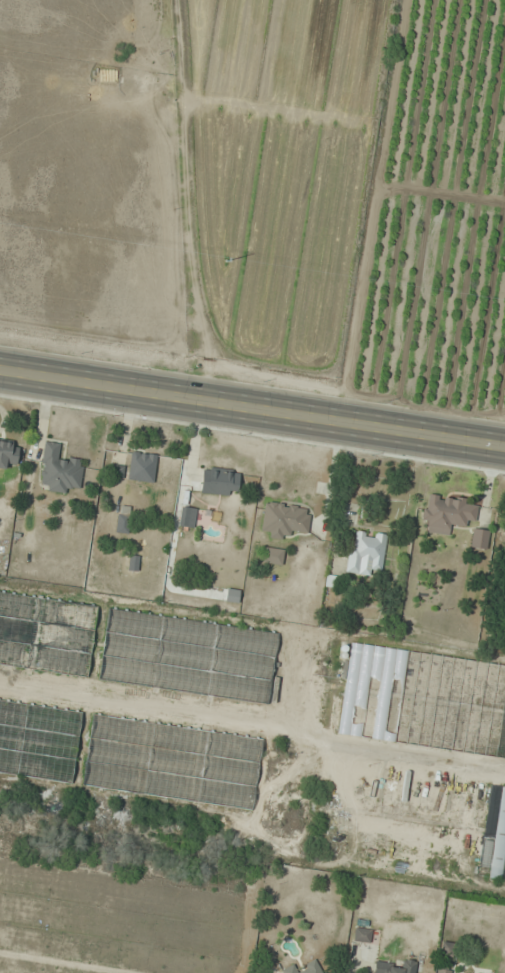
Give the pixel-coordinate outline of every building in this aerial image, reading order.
[(47,491),(69,493),(70,486),(81,487),(84,460),(61,458),(63,443),(45,440),(39,482),(48,483),(47,491)] [(0,442),(0,465),(7,465),(7,462),(18,462),(19,442),(0,442)] [(157,455),(132,451),(128,480),(153,483),(157,455)] [(238,495),(240,471),(202,468),(201,493),(238,495)] [(467,497),(426,494),(424,522),(429,522),(427,533),(450,535),(450,526),(466,527),(466,521),(475,521),(477,506),(466,505),(467,497)] [(290,532),(308,534),(311,506),(265,502),(262,530),(270,530),(269,538),(289,540),(290,532)] [(117,533),(129,533),(130,506),(118,506),(117,533)] [(179,525),(194,527),(196,508),(181,507),(179,525)] [(471,548),(486,550),(489,530),(473,528),(471,548)] [(383,570),(387,534),(352,530),(346,572),(370,576),(371,569),(383,570)] [(88,676),(97,604),(0,591),(0,664),(88,676)] [(269,702),(278,631),(108,610),(99,681),(269,702)] [(349,650),(338,741),(504,761),(504,669),(349,650)] [(81,710),(0,700),(0,772),(72,782),(81,710)] [(253,808),(262,737),(93,715),(83,786),(253,808)] [(489,791),(479,882),(504,885),(504,792),(489,791)] [(370,942),(371,928),(355,927),(354,941),(370,942)] [(404,959),(404,966),(375,963),(374,972),(414,972),(416,961),(404,959)] [(322,961),(305,961),(305,968),(284,968),(284,972),(322,972),(322,961)]
